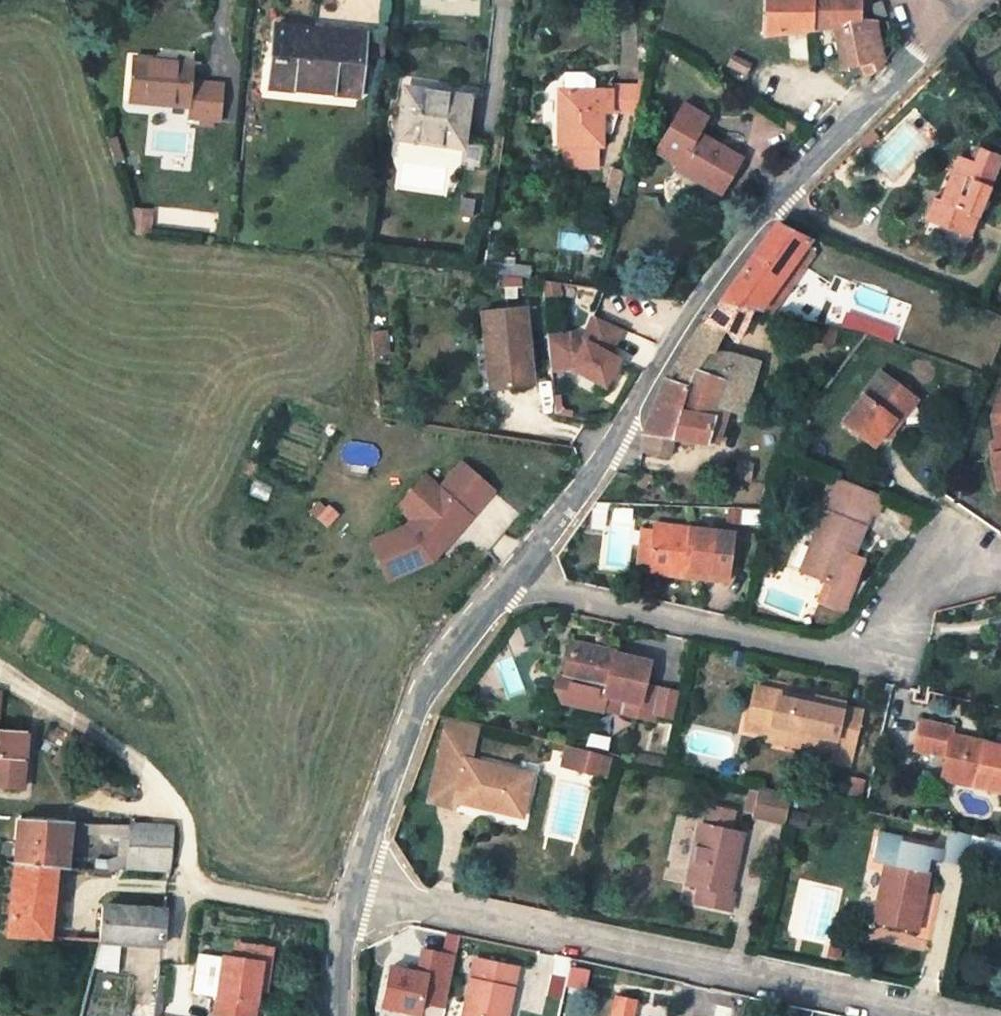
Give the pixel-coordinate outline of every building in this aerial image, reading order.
[(884,30),(883,19),(876,19),(873,0),(774,0),(777,30),(851,24),(856,69),(887,68),(884,30)] [(885,15),(894,13),(892,5),(883,7),(885,15)] [(286,74),(362,80),(365,15),(289,10),(286,74)] [(385,26),(385,38),(398,39),(399,26),(385,26)] [(896,28),(884,30),(887,68),(899,57),(896,28)] [(774,58),(755,49),(749,64),(766,72),(774,58)] [(197,51),(138,50),(136,94),(193,95),(193,106),(204,105),(204,113),(224,113),(224,110),(227,107),(231,107),(231,68),(198,66),(197,51)] [(627,85),(624,121),(654,124),(659,81),(627,79),(627,85)] [(613,120),(624,121),(627,85),(569,81),(564,136),(574,137),(572,157),(604,162),(606,141),(612,142),(613,120)] [(414,131),(484,132),(486,85),(416,83),(414,131)] [(766,152),(724,129),(732,113),(710,102),(682,148),(706,160),(700,169),(742,191),(766,152)] [(117,131),(125,155),(135,150),(126,128),(117,131)] [(987,161),(980,177),(966,173),(951,215),(945,214),(936,237),(978,252),(1000,193),(1000,167),(987,161)] [(166,200),(141,203),(149,227),(168,230),(166,200)] [(789,236),(778,247),(727,312),(760,323),(766,311),(780,288),(797,267),(817,248),(789,236)] [(515,382),(556,375),(544,302),(503,310),(515,382)] [(727,312),(708,335),(727,343),(745,350),(760,323),(727,312)] [(642,358),(632,353),(645,327),(616,313),(607,337),(593,332),(570,334),(574,370),(595,368),(629,385),(642,358)] [(709,376),(727,343),(708,335),(672,381),(670,384),(698,398),(709,376)] [(739,363),(745,350),(727,343),(709,376),(741,389),(728,412),(759,427),(779,429),(784,402),(764,399),(770,373),(739,363)] [(728,412),(741,389),(709,376),(698,398),(728,412)] [(646,437),(680,447),(711,456),(728,412),(698,398),(670,384),(646,434),(646,437)] [(908,406),(882,385),(844,434),(875,457),(883,446),(887,448),(897,435),(890,431),(908,406)] [(997,499),(1000,498),(1000,405),(992,426),(999,461),(990,462),(997,499)] [(676,464),(680,447),(646,437),(647,459),(676,464)] [(463,552),(520,479),(487,454),(437,519),(404,532),(419,570),(463,552)] [(888,509),(837,488),(829,507),(874,526),(880,529),(888,509)] [(874,526),(829,507),(826,515),(832,517),(804,583),(828,594),(837,597),(830,615),(845,621),(865,573),(856,569),(874,526)] [(654,533),(653,539),(647,574),(647,578),(672,581),(673,577),(708,581),(708,589),(729,591),(735,546),(654,533)] [(639,573),(647,574),(653,539),(644,538),(639,573)] [(828,594),(821,611),(830,615),(837,597),(828,594)] [(650,697),(655,675),(619,667),(620,665),(576,655),(568,690),(564,705),(569,712),(607,720),(610,707),(629,712),(625,725),(657,732),(664,701),(650,697)] [(16,778),(47,779),(49,721),(18,720),(20,685),(0,684),(0,747),(17,748),(17,765),(16,778)] [(858,762),(868,721),(850,717),(850,714),(822,708),(822,710),(783,701),(781,707),(760,703),(752,737),(774,742),(776,737),(808,744),(807,750),(840,757),(836,772),(855,777),(858,762)] [(1000,789),(1000,755),(944,742),(946,732),(914,725),(908,752),(939,761),(935,781),(999,797),(1000,789)] [(590,772),(588,782),(621,790),(625,764),(578,753),(576,768),(590,772)] [(465,755),(462,766),(477,769),(479,757),(465,755)] [(546,785),(477,769),(462,766),(454,807),(470,811),(471,808),(537,822),(546,785)] [(574,779),(588,782),(590,772),(576,768),(574,779)] [(759,834),(792,842),(798,807),(766,799),(759,834)] [(89,815),(45,812),(42,862),(85,866),(89,815)] [(204,820),(152,818),(151,866),(160,865),(200,864),(204,820)] [(740,848),(745,829),(721,821),(716,840),(711,839),(692,899),(701,902),(697,915),(737,926),(741,913),(734,910),(750,851),(740,848)] [(966,879),(972,849),(948,843),(944,863),(930,860),(928,870),(966,879)] [(928,870),(930,860),(878,847),(873,868),(883,874),(886,874),(872,934),(915,944),(929,885),(926,884),(928,870)] [(37,914),(35,938),(81,940),(83,901),(85,866),(42,862),(37,914)] [(131,942),(134,906),(83,901),(81,940),(131,942)] [(193,946),(196,911),(134,906),(131,942),(125,968),(150,973),(154,943),(193,946)] [(303,948),(265,941),(262,958),(233,953),(225,994),(249,998),(285,1005),(288,989),(297,990),(303,948)] [(416,976),(408,1014),(415,1015),(450,1015),(450,1012),(467,1015),(475,1015),(483,966),(450,959),(445,982),(416,976)] [(496,964),(487,1003),(534,1014),(543,976),(496,964)] [(285,1005),(249,998),(245,1015),(283,1015),(285,1005)] [(487,1003),(483,1015),(533,1015),(534,1014),(487,1003)]
